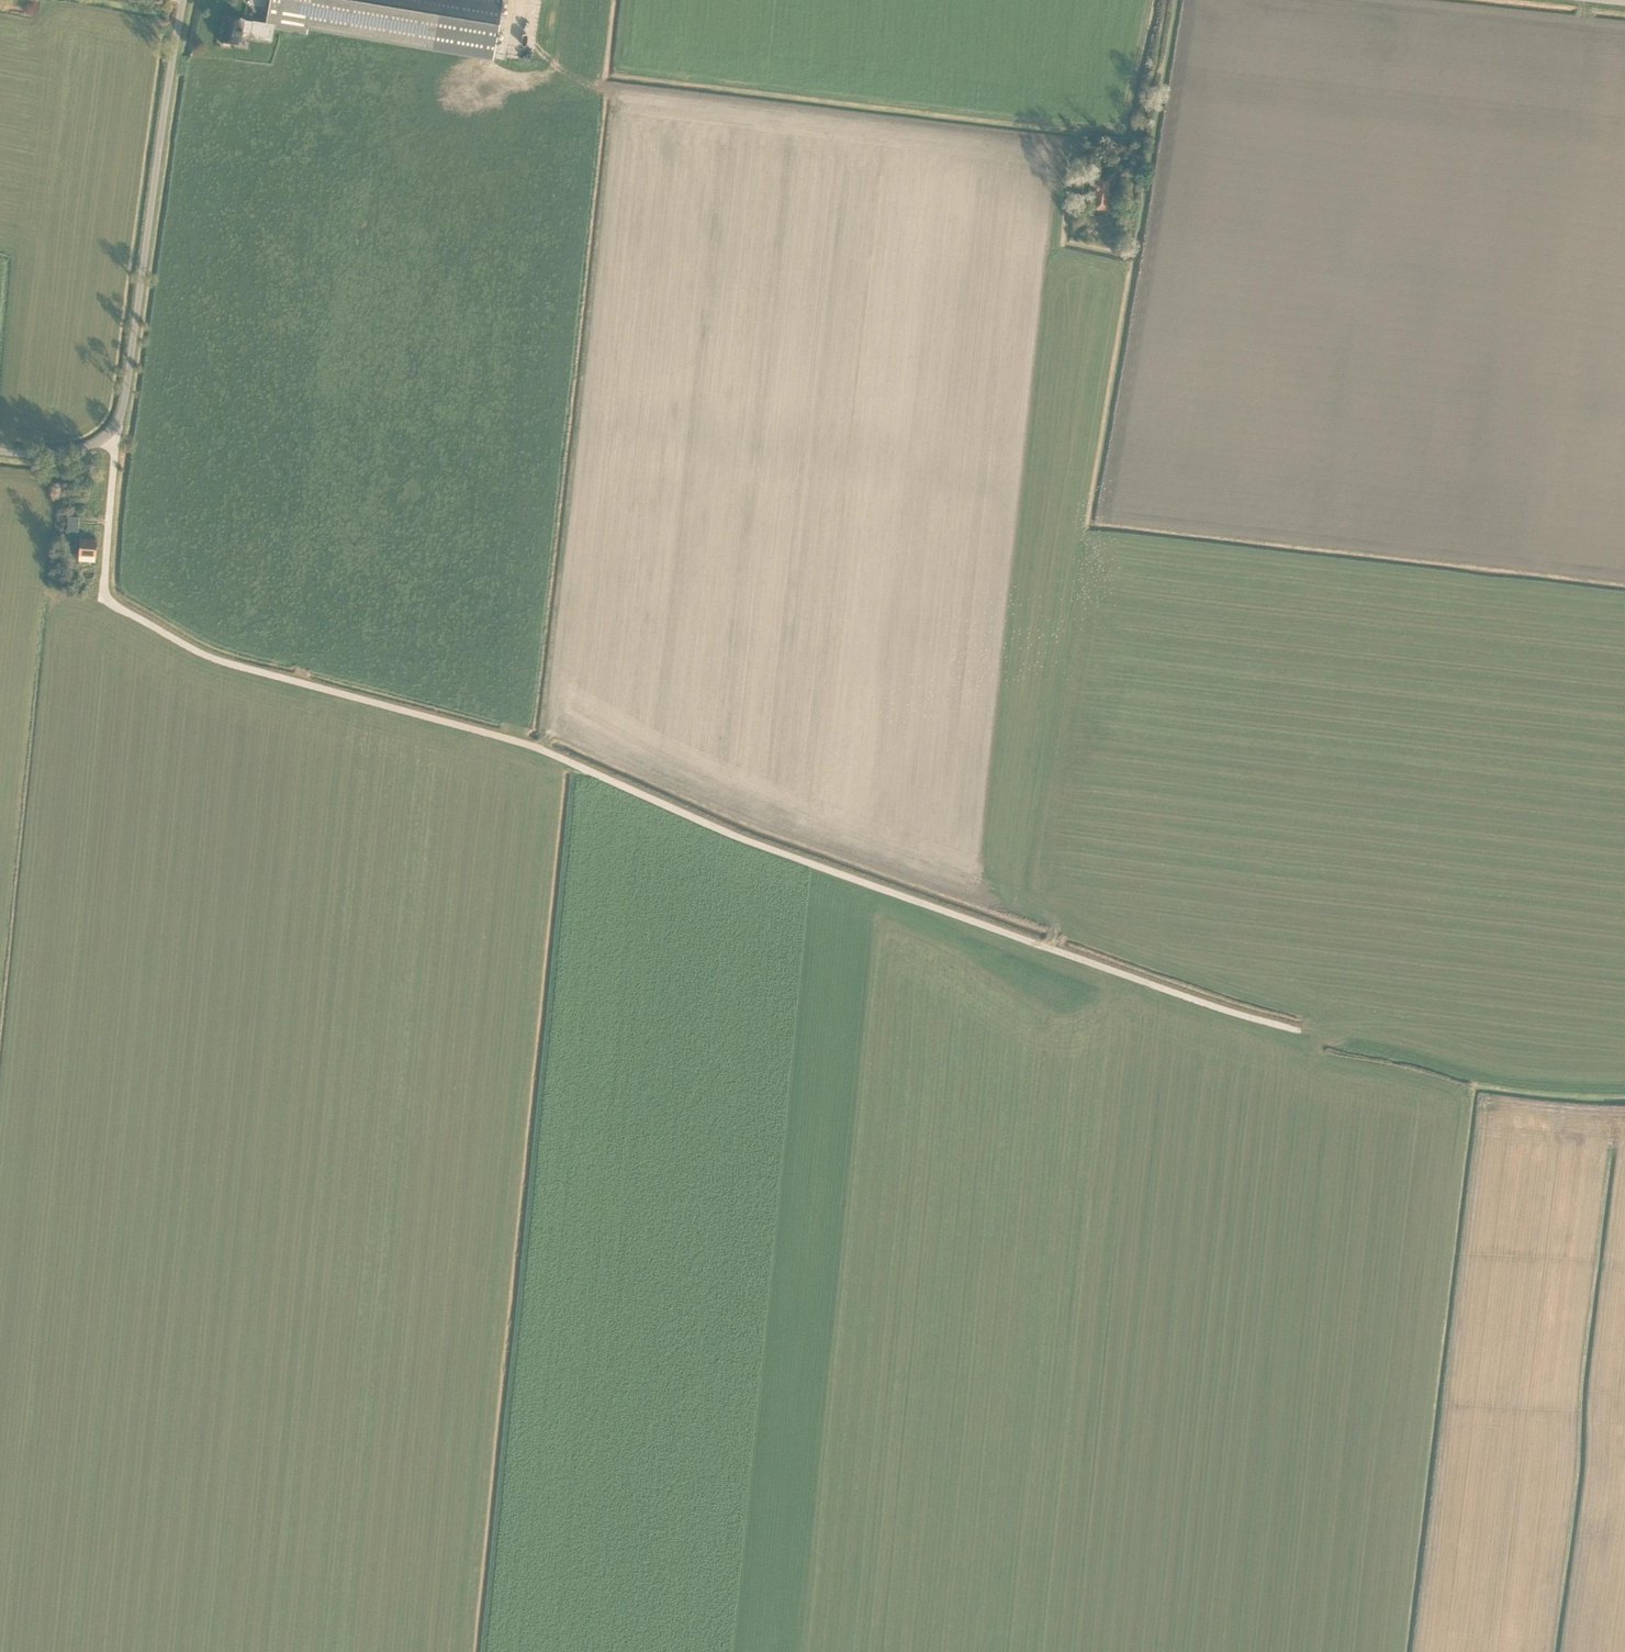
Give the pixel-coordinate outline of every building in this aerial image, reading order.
[(272,41),(274,28),(306,34),(307,27),(492,58),(502,0),(270,0),(266,23),(253,21),(253,22),(244,20),(224,16),(223,26),(222,26),(221,33),(222,33),(220,42),(223,43),(223,44),(230,45),(230,44),(238,45),(239,36),(272,41)] [(1107,211),(1111,178),(1100,177),(1095,177),(1091,209),(1096,209),(1096,210),(1107,211)] [(78,531),(79,516),(67,516),(67,530),(78,531)] [(97,539),(80,538),(78,561),(95,562),(96,556),(97,539)]
